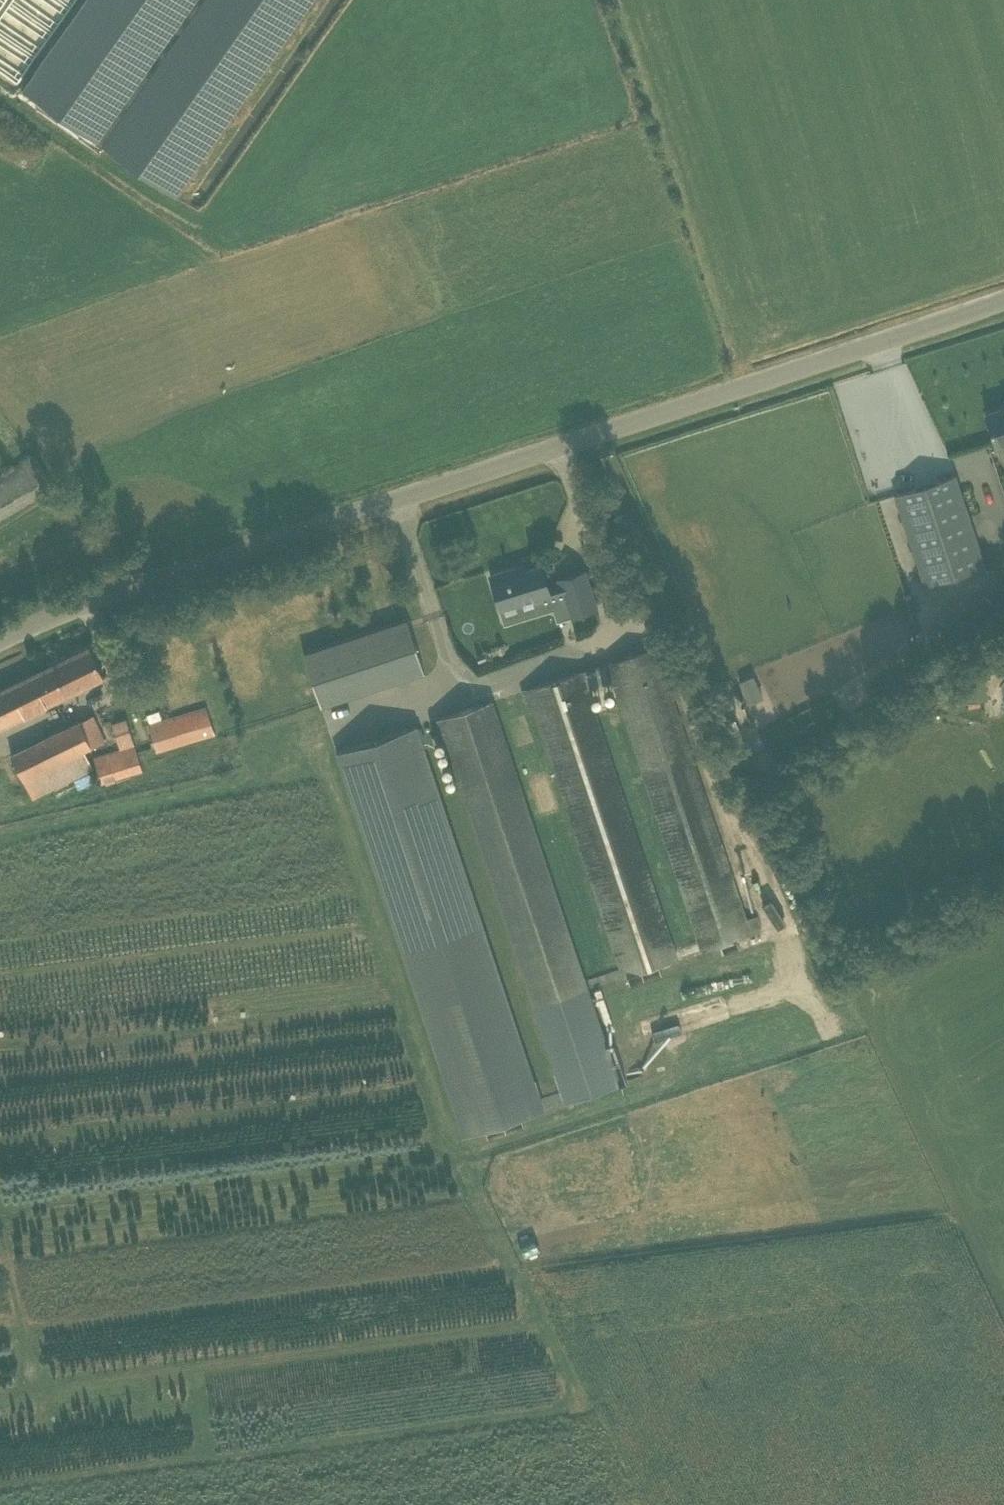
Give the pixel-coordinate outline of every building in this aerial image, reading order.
[(22,88),(174,196),(312,0),(85,0),(67,25),(22,88)] [(986,412),(999,446),(1003,444),(1003,406),(986,412)] [(0,473),(0,518),(52,487),(32,454),(0,473)] [(978,539),(972,519),(970,513),(979,511),(970,482),(961,485),(958,474),(896,494),(923,583),(974,567),(976,575),(987,572),(985,564),(978,539)] [(572,615),(596,608),(585,570),(558,578),(559,581),(549,584),(542,564),(517,572),(516,566),(490,574),(500,606),(536,595),(538,600),(564,592),(572,615)] [(408,622),(305,656),(323,709),(426,675),(408,622)] [(737,938),(749,934),(763,930),(758,914),(744,918),(653,645),(527,687),(521,689),(525,702),(531,700),(620,967),(584,979),(522,791),(492,700),(440,717),(440,718),(438,719),(440,724),(442,723),(444,730),(447,738),(460,777),(463,786),(470,808),(566,1100),(621,1081),(589,987),(622,975),(628,974),(658,963),(674,958),(584,688),(612,679),(702,950),(721,944),(737,938)] [(104,673),(90,646),(0,690),(0,724),(104,673)] [(965,702),(987,699),(984,674),(962,677),(965,702)] [(149,724),(157,750),(214,733),(207,707),(149,724)] [(84,748),(102,738),(90,714),(12,753),(33,795),(93,766),(84,748)] [(463,1134),(544,1108),(417,725),(337,751),(463,1134)] [(130,728),(116,732),(121,749),(94,757),(101,782),(108,780),(106,772),(135,764),(137,771),(143,770),(130,728)]
